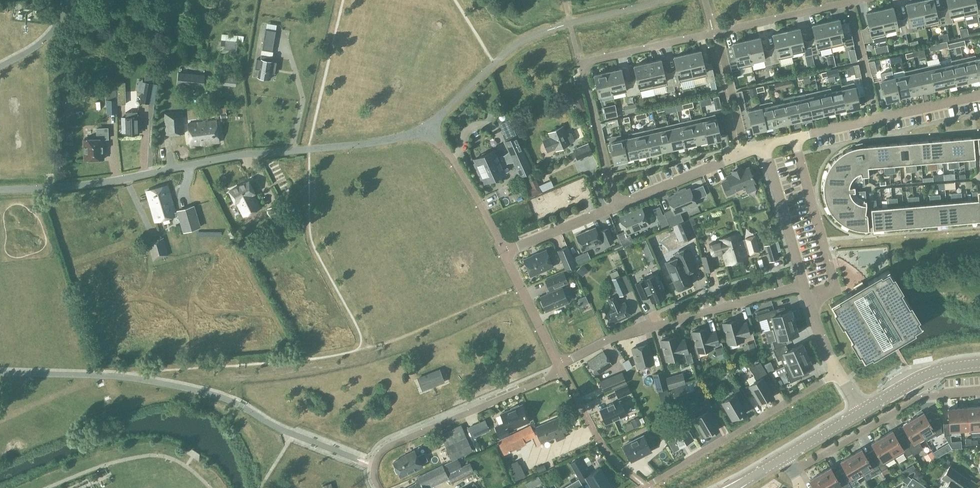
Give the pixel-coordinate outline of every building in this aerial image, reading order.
[(920,1),(924,23),(925,27),(938,24),(938,26),(946,24),(943,11),(936,12),(933,0),(926,0),(920,1)] [(949,10),(943,11),(946,24),(953,23),(952,16),(964,14),(964,13),(961,0),(947,0),(949,10)] [(964,13),(964,14),(965,17),(978,14),(978,17),(979,17),(979,3),(976,3),(975,0),(961,0),(964,13)] [(903,20),(906,33),(914,32),(917,28),(916,24),(924,23),(920,1),(906,4),(909,19),(903,20)] [(26,2),(26,8),(37,10),(38,17),(44,16),(44,4),(37,5),(37,3),(26,2)] [(896,22),(893,7),(880,10),(885,32),(885,31),(897,29),(899,35),(906,33),(903,20),(896,22)] [(870,28),(861,30),(864,43),(873,41),(873,38),(886,35),(885,31),(885,32),(880,10),(866,14),(870,28)] [(839,20),(826,23),(832,48),(844,45),(845,47),(854,45),(851,32),(843,34),(839,20)] [(816,40),(809,41),(812,55),(820,53),(819,51),(832,48),(826,23),(813,26),(816,40)] [(967,28),(959,30),(961,38),(969,36),(967,28)] [(273,51),(276,30),(266,29),(263,50),(273,51)] [(800,29),(798,29),(786,32),(791,53),(792,53),(804,50),(805,56),(812,55),(809,41),(803,43),(800,29)] [(776,49),(770,50),(773,64),(780,62),(779,60),(792,57),(792,53),(791,53),(786,32),(773,35),(776,49)] [(947,33),(938,35),(940,43),(947,41),(949,41),(947,33)] [(220,53),(242,54),(242,35),(220,34),(220,53)] [(763,52),(760,38),(747,41),(751,62),(752,62),(764,59),(765,65),(773,64),(770,50),(763,52)] [(736,58),(729,60),(733,77),(741,75),(740,69),(753,66),(752,62),(751,62),(747,41),(733,44),(736,58)] [(935,44),(937,50),(948,47),(948,44),(947,41),(940,43),(935,44)] [(887,45),(874,48),(876,55),(888,53),(887,45)] [(855,49),(848,51),(851,63),(858,61),(855,49)] [(701,51),(688,54),(693,79),(706,76),(707,83),(715,81),(711,64),(704,65),(701,51)] [(677,71),(671,73),(674,86),(681,85),(681,82),(693,79),(688,54),(674,57),(677,71)] [(833,55),(826,57),(828,68),(836,66),(833,55)] [(976,59),(975,55),(963,58),(969,81),(979,79),(979,77),(976,59)] [(270,79),(272,71),(274,70),(276,70),(277,62),(273,61),(274,57),(262,56),(261,59),(257,59),(256,69),(260,70),(258,77),(270,79)] [(969,81),(963,58),(951,61),(952,65),(957,84),(969,81)] [(661,60),(648,63),(653,88),(666,85),(667,92),(675,90),(674,86),(671,73),(664,74),(661,60)] [(869,62),(871,74),(877,73),(874,61),(869,62)] [(648,63),(634,66),(638,80),(631,82),(634,95),(641,94),(641,91),(653,88),(648,63)] [(941,67),(940,63),(928,66),(934,89),(945,87),(941,67)] [(859,64),(853,66),(856,78),(861,77),(859,64)] [(952,65),(941,67),(945,87),(957,84),(952,65)] [(934,89),(928,66),(917,69),(922,92),(934,89)] [(621,69),(619,70),(608,72),(613,93),(625,91),(627,97),(634,95),(631,82),(624,83),(621,69)] [(922,92),(917,69),(904,71),(905,75),(906,75),(910,95),(922,92)] [(613,93),(608,72),(595,75),(599,96),(613,93)] [(178,85),(204,88),(205,76),(179,73),(178,85)] [(905,75),(894,78),(898,97),(899,97),(910,95),(906,75),(905,75)] [(217,77),(217,85),(235,85),(235,77),(217,77)] [(898,97),(894,78),(882,81),(882,82),(880,83),(882,90),(884,89),(886,98),(887,101),(899,98),(899,97),(898,97)] [(143,88),(142,92),(140,102),(149,103),(153,84),(148,83),(147,88),(143,88)] [(860,107),(859,106),(859,104),(857,95),(859,95),(857,88),(855,88),(854,83),(842,86),(842,90),(843,90),(847,109),(847,110),(860,107)] [(831,88),(819,91),(824,114),(836,112),(831,92),(832,92),(831,88)] [(842,90),(832,92),(831,92),(836,112),(847,109),(843,90),(842,90)] [(117,114),(116,91),(107,92),(107,101),(107,115),(117,114)] [(739,104),(740,104),(745,103),(742,91),(736,92),(739,104)] [(819,91),(807,94),(806,94),(807,98),(808,98),(812,117),(824,114),(819,91)] [(573,96),(575,100),(578,101),(582,99),(579,93),(573,96)] [(795,95),(783,98),(784,103),(789,122),(801,120),(796,100),(795,95)] [(722,108),(719,96),(713,98),(716,110),(722,108)] [(808,98),(807,98),(796,100),(801,120),(812,117),(808,98)] [(772,102),(760,104),(761,108),(765,128),(766,128),(777,125),(773,106),(773,105),(772,102)] [(784,103),(773,105),(773,106),(777,125),(789,122),(784,103)] [(761,108),(749,111),(754,131),(766,129),(766,128),(765,128),(761,108)] [(603,113),(603,114),(605,119),(618,116),(617,110),(603,113)] [(139,132),(142,132),(142,117),(138,117),(138,112),(126,112),(126,117),(122,118),(123,133),(126,132),(126,134),(139,134),(139,132)] [(167,134),(185,133),(183,112),(165,114),(167,134)] [(721,139),(720,137),(720,135),(715,115),(703,117),(708,141),(708,142),(721,139)] [(708,141),(703,117),(691,120),(697,143),(708,141)] [(619,125),(617,119),(605,122),(607,128),(619,125)] [(191,146),(220,142),(217,120),(189,124),(191,146)] [(697,143),(691,120),(680,123),(685,146),(697,143)] [(505,134),(513,131),(509,121),(501,124),(505,134)] [(680,123),(668,125),(673,149),(685,146),(680,123)] [(63,133),(72,133),(72,124),(63,125),(63,133)] [(673,149),(668,125),(656,128),(662,151),(673,149)] [(563,126),(549,133),(550,137),(543,140),(548,152),(555,149),(556,151),(571,144),(570,143),(574,142),(575,140),(572,134),(570,133),(567,134),(563,126)] [(103,139),(109,139),(108,128),(97,129),(98,139),(84,139),(85,160),(104,160),(103,139)] [(656,128),(645,131),(650,154),(662,151),(656,128)] [(645,131),(633,133),(638,157),(650,154),(645,131)] [(638,157),(633,133),(629,134),(630,138),(622,140),(627,159),(638,157)] [(516,137),(505,142),(510,152),(504,156),(498,157),(495,150),(487,154),(486,153),(482,154),(483,156),(474,159),(476,163),(474,164),(478,172),(523,152),(516,137)] [(976,167),(973,137),(962,138),(964,159),(969,159),(970,167),(976,167)] [(964,159),(962,138),(952,139),(954,169),(960,168),(959,160),(964,159)] [(952,139),(941,140),(943,161),(948,161),(949,169),(954,169),(952,139)] [(627,159),(622,140),(610,143),(610,144),(608,145),(610,152),(612,151),(614,159),(615,163),(627,160),(627,159)] [(943,161),(941,140),(930,141),(933,170),(938,170),(937,162),(943,161)] [(933,170),(930,141),(920,142),(921,163),(927,163),(927,171),(933,170)] [(921,163),(920,142),(909,143),(911,172),(917,172),(916,164),(921,163)] [(909,143),(898,144),(900,165),(905,164),(906,173),(911,172),(909,143)] [(574,150),(578,160),(593,154),(589,144),(574,150)] [(898,144),(888,145),(890,174),(895,174),(895,165),(900,165),(898,144)] [(879,167),(877,145),(866,146),(866,148),(869,176),(874,175),(873,167),(879,167)] [(888,145),(877,145),(879,167),(884,166),(885,174),(890,174),(888,145)] [(866,148),(854,151),(854,148),(851,149),(848,150),(845,152),(843,153),(845,156),(839,160),(837,158),(835,160),(832,163),(830,165),(829,168),(827,171),(831,172),(828,179),(825,178),(824,181),(824,185),(823,189),(823,192),(824,196),(825,199),(826,203),(827,206),(830,205),(834,210),(831,213),(833,215),(835,218),(837,220),(840,222),(842,224),(844,221),(850,224),(849,227),(852,228),(855,229),(859,230),(862,230),(865,231),(869,230),(868,216),(868,215),(867,214),(866,214),(867,205),(866,191),(855,192),(855,187),(865,187),(864,176),(869,176),(866,148)] [(523,152),(478,172),(482,180),(483,180),(485,183),(494,179),(494,181),(498,179),(498,177),(505,174),(503,168),(508,163),(514,162),(521,176),(532,172),(523,152)] [(753,176),(755,175),(752,169),(750,170),(749,168),(742,170),(741,168),(732,171),(733,174),(727,177),(728,180),(722,183),(727,195),(734,192),(755,183),(753,176)] [(535,178),(526,182),(532,196),(541,192),(535,178)] [(541,192),(553,187),(550,180),(538,185),(541,192)] [(260,208),(253,194),(255,193),(249,181),(230,191),(235,203),(237,202),(244,216),(260,208)] [(176,216),(167,185),(146,192),(155,222),(176,216)] [(670,227),(684,221),(680,212),(697,205),(695,200),(707,195),(703,185),(691,190),(690,189),(686,190),(685,188),(678,191),(679,193),(668,198),(673,209),(664,213),(670,227)] [(968,201),(970,222),(979,221),(979,217),(977,192),(972,192),(973,200),(968,201)] [(952,202),(946,203),(948,224),(959,223),(956,193),(951,194),(952,202)] [(962,193),(956,193),(959,223),(970,222),(968,201),(962,201),(962,193)] [(930,204),(925,204),(927,226),(937,225),(935,195),(930,196),(930,204)] [(940,195),(935,195),(937,225),(948,224),(946,203),(941,203),(940,195)] [(916,226),(913,197),(908,198),(909,206),(903,206),(905,227),(916,226)] [(927,226),(925,204),(920,205),(919,197),(913,197),(916,226),(927,226)] [(905,227),(903,206),(898,207),(897,198),(892,199),(894,228),(905,227)] [(887,208),(882,208),(884,229),(894,228),(892,199),(887,199),(887,208)] [(884,229),(882,208),(877,208),(876,200),(870,201),(873,230),(884,229)] [(268,209),(276,225),(286,220),(278,204),(268,209)] [(623,247),(633,242),(629,233),(649,225),(642,208),(620,218),(625,231),(618,234),(623,247)] [(678,224),(685,241),(697,236),(689,219),(678,224)] [(601,233),(599,234),(596,228),(576,236),(583,251),(602,243),(605,241),(606,245),(613,242),(608,229),(601,232),(601,233)] [(723,253),(727,265),(748,259),(746,253),(750,252),(751,254),(759,252),(754,237),(742,241),(740,234),(720,240),(721,241),(710,244),(713,256),(723,253)] [(168,256),(163,238),(149,244),(154,261),(168,256)] [(646,240),(640,242),(648,261),(654,259),(646,240)] [(770,262),(779,260),(774,244),(765,246),(770,262)] [(568,247),(558,251),(566,269),(575,266),(568,247)] [(675,254),(677,258),(666,263),(678,291),(693,284),(686,269),(694,266),(695,270),(696,269),(687,248),(675,254)] [(524,260),(531,276),(553,267),(546,250),(524,260)] [(583,253),(574,257),(577,265),(586,261),(583,253)] [(714,270),(710,255),(702,257),(706,272),(714,270)] [(582,264),(577,271),(581,275),(587,269),(582,264)] [(831,305),(860,354),(864,361),(923,327),(889,270),(864,285),(862,281),(854,286),(856,290),(831,305)] [(568,282),(564,273),(546,281),(551,293),(542,297),(543,301),(542,302),(544,307),(546,307),(548,311),(555,307),(556,308),(560,307),(560,305),(568,302),(561,285),(568,282)] [(649,293),(652,302),(666,296),(662,288),(664,288),(661,280),(659,281),(656,274),(643,280),(643,281),(636,284),(642,296),(649,293)] [(620,296),(627,293),(620,277),(613,280),(620,296)] [(801,307),(797,294),(788,296),(792,309),(801,307)] [(631,316),(625,302),(620,305),(616,296),(608,299),(612,308),(605,311),(611,325),(631,316)] [(581,306),(588,303),(585,297),(578,299),(581,306)] [(758,321),(759,321),(763,332),(770,330),(773,329),(795,322),(792,311),(777,315),(776,309),(756,315),(758,321)] [(734,323),(734,321),(731,322),(731,320),(724,322),(724,323),(723,324),(729,344),(744,340),(743,338),(750,336),(747,323),(740,325),(739,321),(734,323)] [(773,329),(776,340),(773,341),(775,349),(786,344),(784,338),(799,334),(795,322),(773,329)] [(693,332),(692,332),(693,334),(691,335),(693,342),(694,341),(698,353),(713,348),(712,347),(719,345),(716,331),(709,333),(708,330),(703,331),(703,329),(700,330),(700,328),(693,330),(693,332)] [(677,338),(672,340),(672,338),(669,339),(669,337),(662,339),(662,340),(661,341),(667,361),(682,357),(682,355),(688,353),(685,340),(678,342),(677,338)] [(757,354),(754,342),(743,345),(746,357),(757,354)] [(648,344),(632,349),(638,368),(654,364),(648,344)] [(786,344),(775,349),(773,349),(778,361),(786,357),(788,363),(788,364),(808,355),(803,344),(789,350),(786,344)] [(613,365),(604,352),(587,363),(596,376),(613,365)] [(788,364),(788,363),(784,365),(789,376),(788,377),(790,383),(801,378),(799,372),(813,366),(808,355),(788,364)] [(623,362),(626,370),(632,368),(628,360),(623,362)] [(766,401),(774,397),(765,382),(771,379),(760,362),(750,369),(757,381),(750,385),(756,397),(754,398),(757,404),(765,400),(766,401)] [(418,379),(422,390),(433,386),(445,381),(440,370),(429,375),(418,379)] [(658,391),(667,388),(662,372),(654,374),(658,391)] [(627,383),(623,373),(600,382),(605,392),(627,383)] [(683,376),(667,381),(669,388),(685,384),(683,376)] [(616,390),(619,398),(631,392),(627,385),(616,390)] [(672,391),(676,400),(689,395),(685,385),(672,391)] [(746,413),(738,399),(743,396),(737,386),(732,389),(735,394),(722,402),(729,413),(726,414),(730,421),(738,416),(739,418),(746,413)] [(672,406),(667,389),(658,392),(662,409),(672,406)] [(711,434),(719,429),(711,416),(716,413),(708,399),(702,402),(705,406),(694,413),(697,417),(695,418),(701,429),(699,431),(702,437),(710,432),(711,434)] [(627,415),(621,401),(614,404),(613,403),(608,406),(608,407),(600,410),(607,424),(627,415)] [(632,401),(625,402),(628,411),(634,410),(632,401)] [(529,422),(528,418),(522,405),(519,406),(519,405),(511,408),(512,410),(501,414),(506,426),(504,427),(502,424),(496,427),(501,438),(510,434),(509,430),(529,422)] [(968,407),(968,408),(959,408),(960,430),(970,429),(971,429),(969,407),(968,407)] [(979,407),(969,408),(969,407),(971,429),(970,429),(971,433),(979,432),(979,419),(979,407)] [(960,430),(959,408),(949,409),(948,409),(949,423),(943,424),(944,436),(950,435),(950,431),(951,431),(960,430)] [(918,416),(913,419),(925,439),(926,441),(936,435),(937,436),(942,433),(940,418),(935,418),(929,422),(924,413),(923,413),(922,411),(917,414),(918,416)] [(561,418),(535,429),(541,444),(556,438),(557,441),(565,438),(564,434),(567,433),(561,418)] [(639,419),(632,423),(634,428),(642,425),(639,419)] [(669,419),(660,422),(670,431),(675,424),(669,419)] [(925,439),(913,419),(903,425),(911,438),(905,441),(913,453),(912,453),(913,455),(923,449),(919,443),(925,439)] [(484,433),(480,423),(469,428),(473,437),(484,433)] [(674,438),(669,441),(674,451),(693,440),(684,423),(670,431),(674,438)] [(452,460),(473,451),(467,438),(466,438),(461,426),(442,435),(447,447),(446,447),(452,460)] [(536,437),(531,426),(498,442),(504,456),(526,445),(525,442),(536,437)] [(893,431),(882,437),(895,458),(904,453),(907,456),(912,453),(913,453),(905,441),(900,444),(893,431)] [(652,451),(644,435),(624,445),(631,461),(652,451)] [(895,458),(882,437),(872,443),(879,456),(874,459),(881,471),(882,471),(887,468),(885,464),(895,458)] [(945,453),(942,447),(933,452),(936,458),(945,453)] [(862,449),(851,456),(863,476),(869,472),(872,477),(881,471),(874,459),(869,462),(862,449)] [(405,456),(405,457),(394,463),(401,477),(410,473),(423,467),(421,464),(428,461),(424,454),(418,457),(415,451),(405,456)] [(925,458),(928,462),(936,458),(933,454),(925,458)] [(851,456),(841,462),(849,475),(843,478),(850,487),(853,487),(860,484),(857,479),(863,476),(851,456)] [(589,475),(587,472),(579,458),(570,463),(581,482),(587,478),(586,476),(589,475)] [(416,479),(418,481),(414,482),(415,484),(408,487),(431,487),(448,480),(450,485),(474,474),(469,464),(461,468),(457,460),(442,467),(416,479)] [(966,479),(950,467),(942,478),(949,482),(945,487),(968,487),(962,484),(966,479)] [(589,475),(586,476),(587,478),(593,487),(612,487),(600,468),(589,475)] [(820,474),(829,487),(850,487),(843,478),(838,481),(831,468),(820,474)] [(820,474),(810,480),(815,487),(829,487),(820,474)] [(538,476),(532,480),(536,486),(542,482),(538,476)] [(907,486),(910,487),(927,487),(913,478),(907,486)] [(579,479),(563,487),(584,487),(579,479)]
